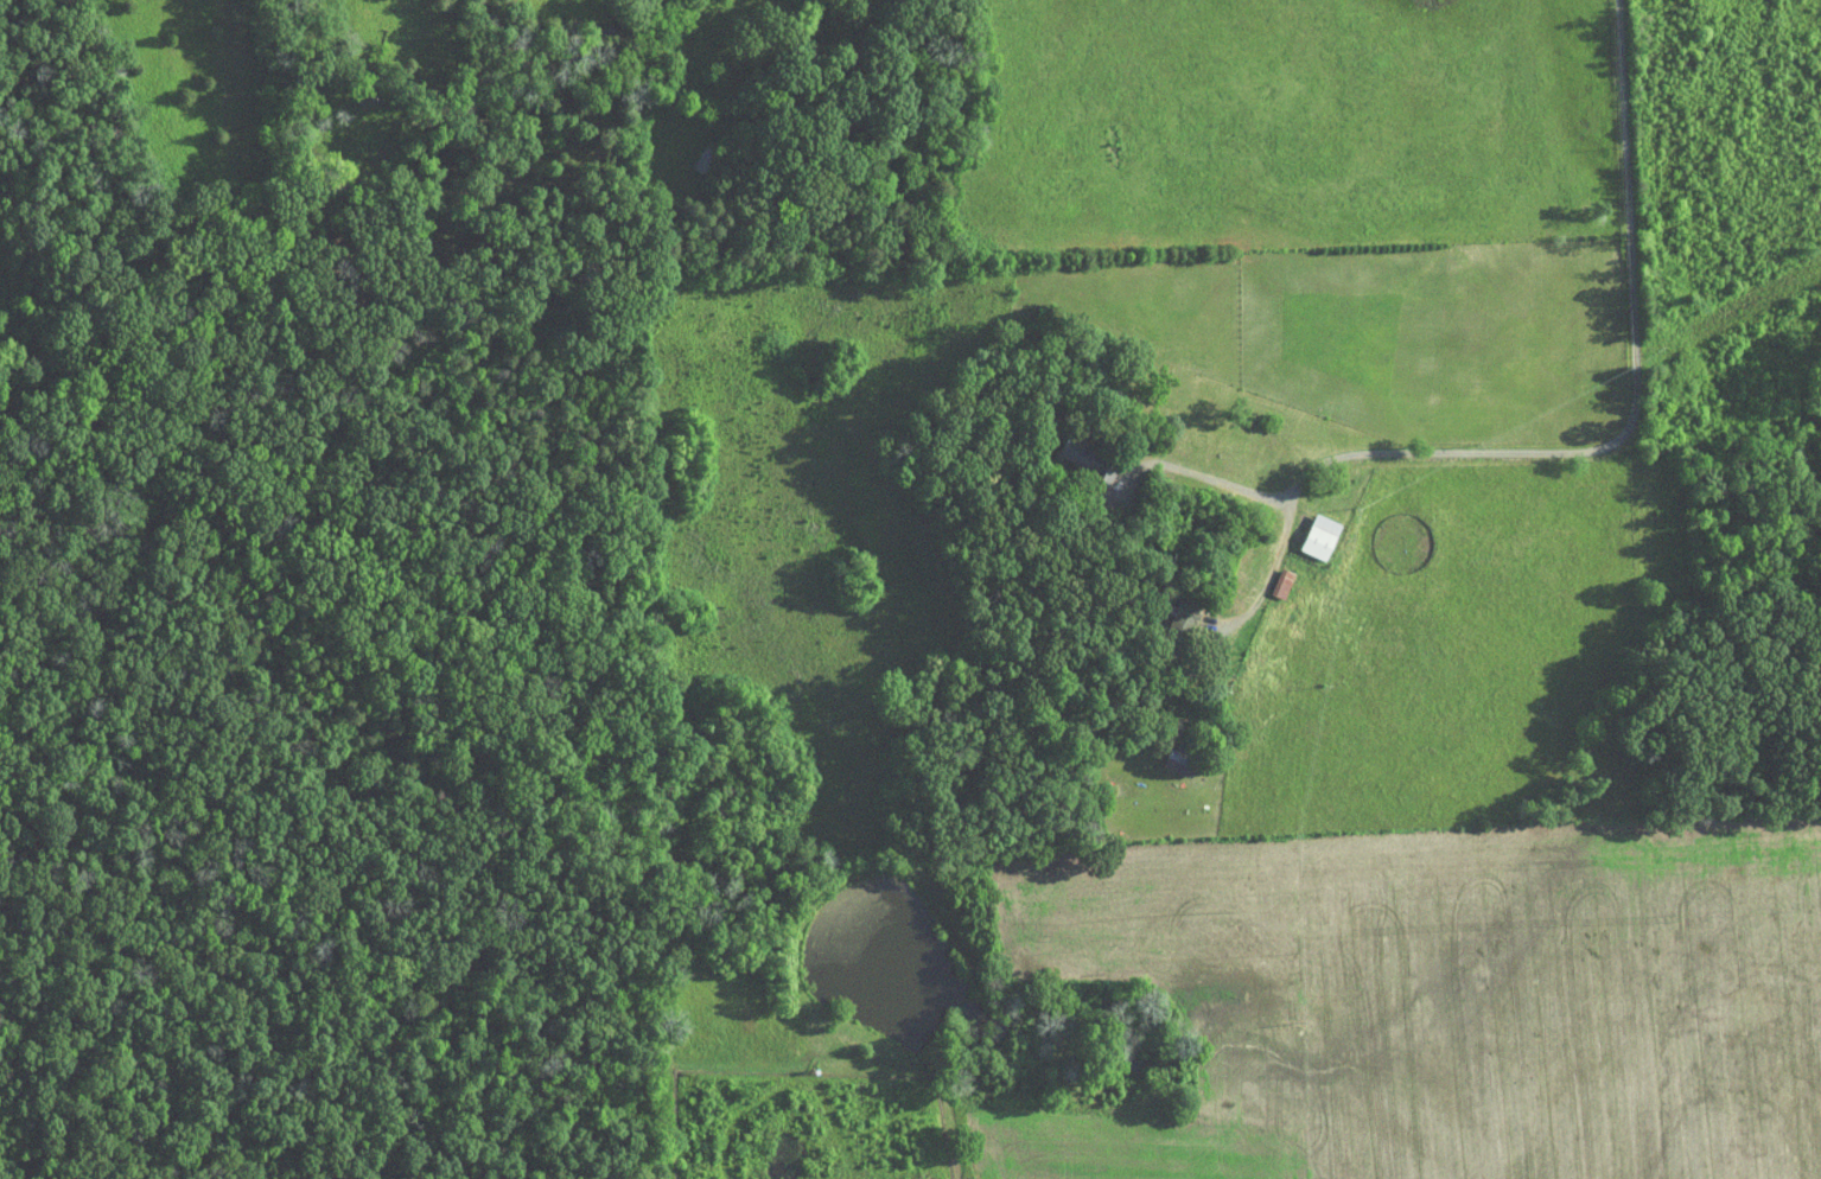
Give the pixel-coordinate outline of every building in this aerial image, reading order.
[(1290,543),(1316,554),(1332,517),(1306,506),(1290,543)] [(1259,587),(1274,592),(1283,566),(1269,561),(1259,587)] [(1153,760),(1179,766),(1184,749),(1157,743),(1153,760)]
